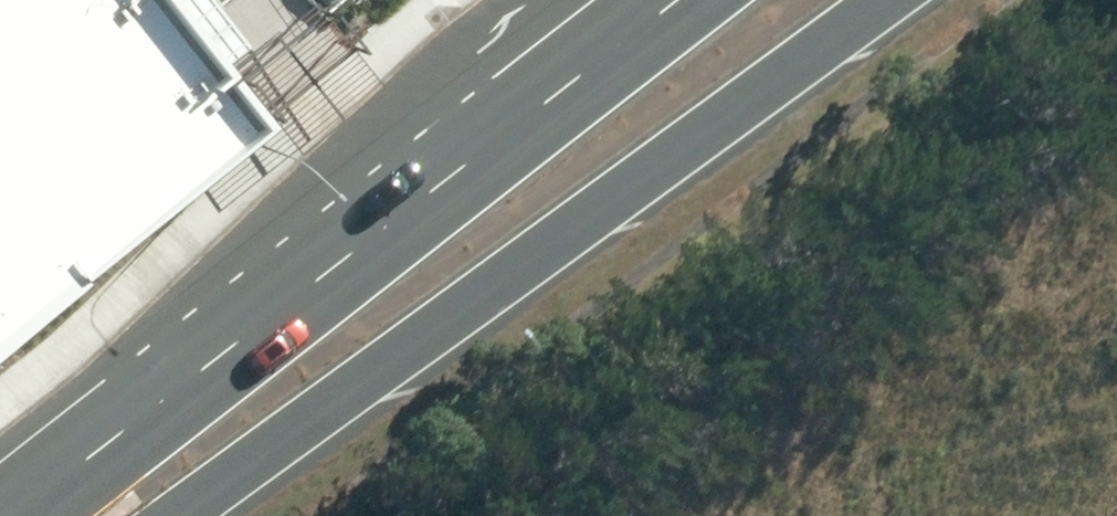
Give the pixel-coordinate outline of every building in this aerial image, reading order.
[(247,97),(168,0),(0,0),(0,289),(247,97)]
